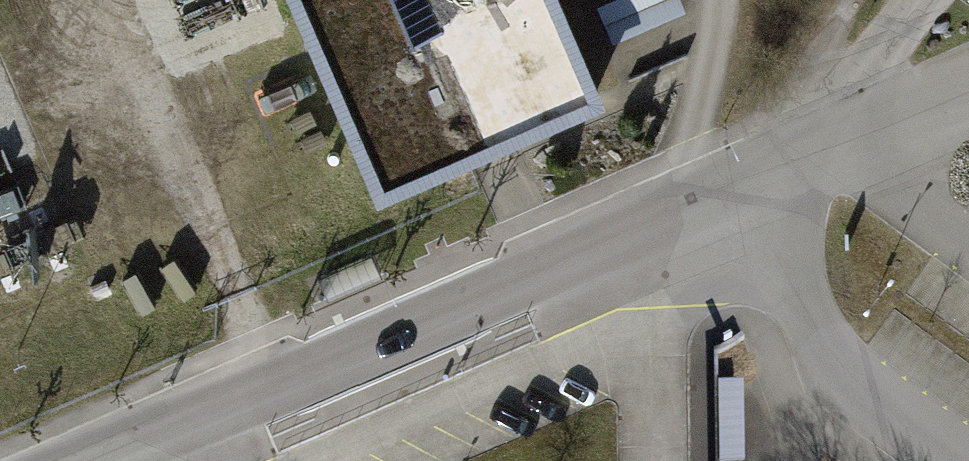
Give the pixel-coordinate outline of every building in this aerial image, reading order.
[(382,186),(463,151),(595,95),(554,0),(301,0),(382,186)] [(613,42),(686,11),(681,0),(608,0),(597,5),(613,42)]
